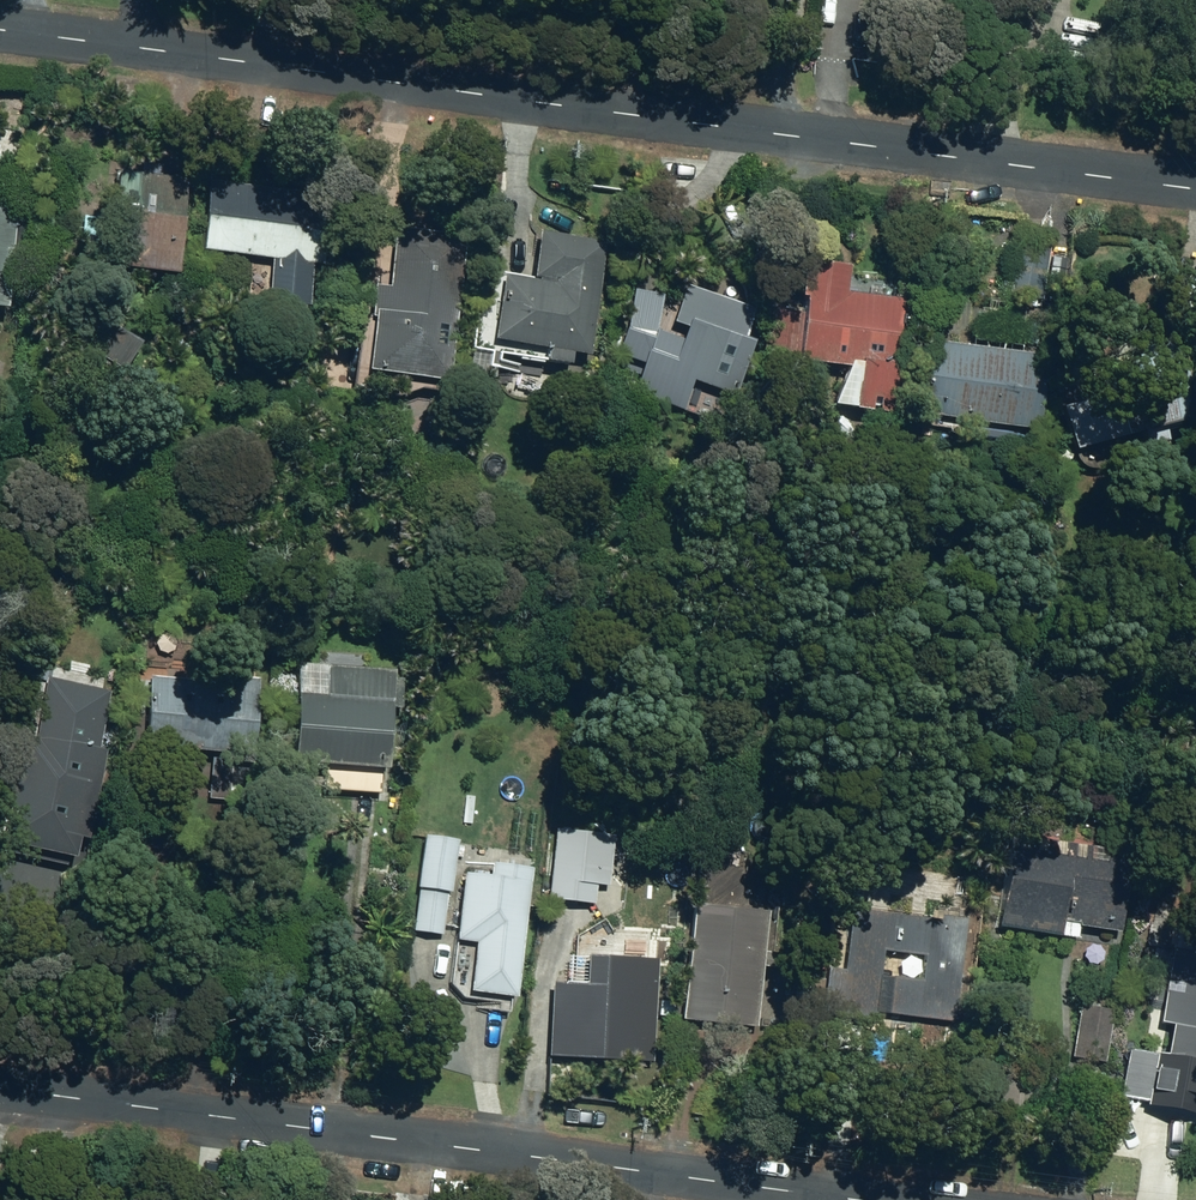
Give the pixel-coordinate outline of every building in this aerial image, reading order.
[(105,263),(176,271),(187,175),(117,167),(105,263)] [(208,179),(200,248),(250,253),(245,296),(305,302),(310,261),(322,263),(330,192),(208,179)] [(5,307),(18,208),(0,205),(0,306),(5,307)] [(367,368),(448,378),(466,231),(396,222),(389,284),(378,283),(367,368)] [(544,359),(569,363),(571,349),(588,352),(605,238),(539,228),(531,274),(500,269),(490,338),(546,347),(544,359)] [(1010,292),(1044,297),(1049,249),(1017,243),(1010,292)] [(854,405),(893,411),(900,360),(897,360),(905,294),(849,287),(852,260),(807,255),(802,292),(807,293),(799,357),(860,365),(854,405)] [(633,393),(678,406),(688,371),(733,384),(756,306),(643,272),(619,355),(643,361),(633,393)] [(918,412),(1042,429),(1050,354),(927,338),(918,412)] [(477,385),(492,387),(497,357),(480,355),(477,385)] [(1063,402),(1074,448),(1141,431),(1145,443),(1164,438),(1161,426),(1177,422),(1166,376),(1063,402)] [(292,762),(387,768),(394,668),(329,665),(327,695),(297,693),(292,762)] [(143,746),(251,754),(258,672),(224,670),(223,681),(148,676),(143,746)] [(10,813),(80,827),(90,781),(98,783),(105,749),(98,747),(110,687),(48,674),(29,761),(21,760),(10,813)] [(597,883),(608,884),(614,834),(556,827),(548,897),(595,902),(597,883)] [(414,929),(445,934),(450,891),(452,892),(460,839),(424,834),(416,887),(421,887),(414,929)] [(1062,935),(1080,938),(1082,926),(1121,932),(1134,853),(1013,834),(997,929),(1061,939),(1062,935)] [(469,991),(516,997),(530,881),(463,873),(455,940),(474,942),(469,991)] [(777,950),(766,949),(770,913),(696,904),(683,1018),(757,1027),(764,965),(774,966),(777,950)] [(917,1031),(952,1036),(967,933),(856,917),(842,1021),(876,1026),(886,951),(927,957),(924,980),(894,976),(889,1014),(919,1018),(917,1031)] [(1174,946),(1151,1054),(1135,1050),(1122,1101),(1175,1112),(1181,1090),(1195,1094),(1195,951),(1174,946)] [(549,1055),(653,1060),(658,958),(587,956),(586,983),(552,982),(549,1055)]
